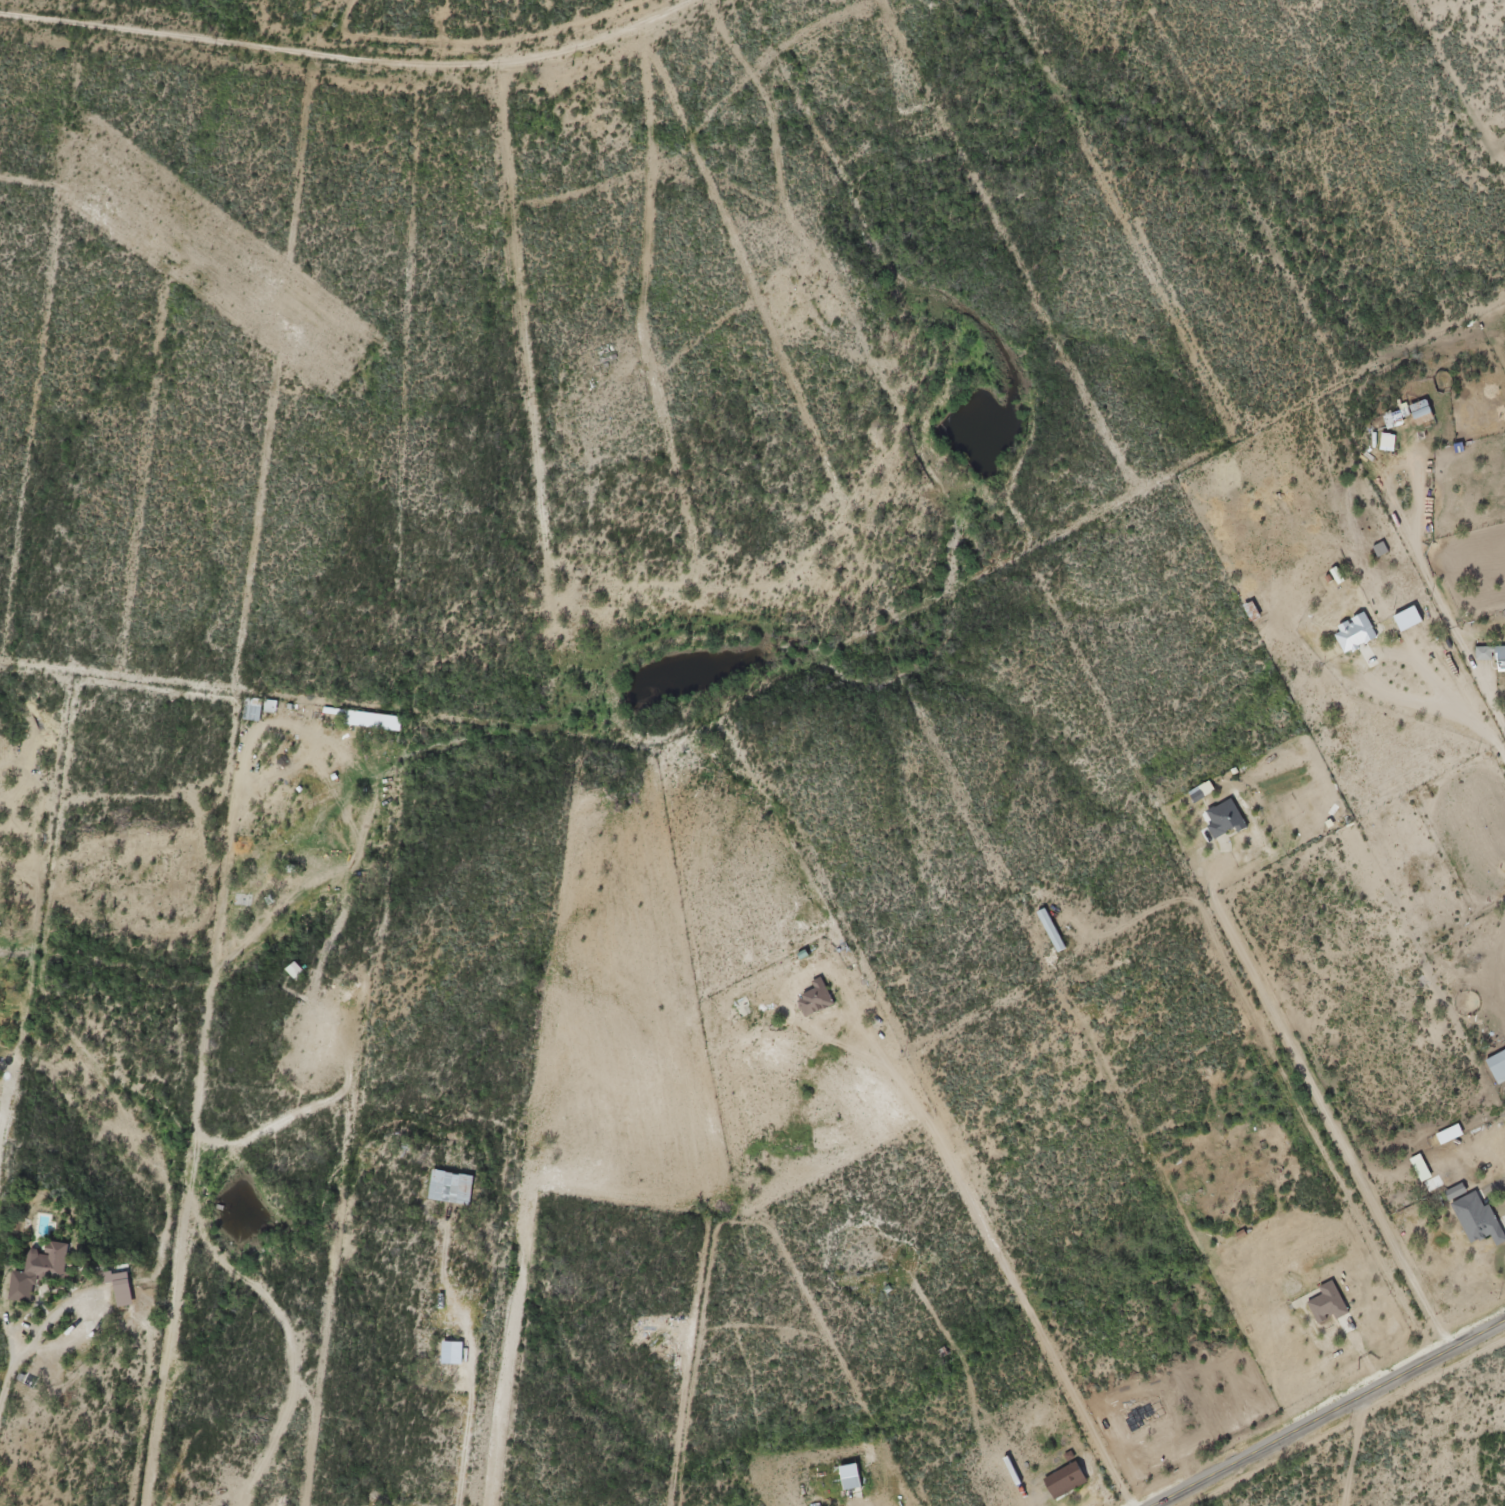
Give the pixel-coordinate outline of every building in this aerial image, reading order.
[(1418,422),(1435,415),(1427,395),(1410,402),(1418,422)] [(1383,426),(1369,426),(1369,442),(1383,442),(1383,426)] [(1333,623),(1344,649),(1358,643),(1366,664),(1377,660),(1367,636),(1376,633),(1366,610),(1333,623)] [(1495,666),(1504,666),(1504,642),(1475,643),(1475,656),(1495,656),(1495,666)] [(261,696),(246,693),(242,713),(257,716),(261,696)] [(277,697),(265,696),(263,707),(275,709),(277,697)] [(364,707),(334,706),(324,706),(324,711),(334,711),(333,720),(363,721),(364,707)] [(1217,835),(1246,822),(1234,795),(1205,807),(1217,835)] [(1040,908),(1058,949),(1066,945),(1048,904),(1040,908)] [(813,978),(816,987),(798,994),(806,1013),(834,1001),(823,974),(813,978)] [(1504,1076),(1504,1046),(1486,1055),(1498,1079),(1504,1076)] [(1441,1140),(1463,1131),(1458,1120),(1437,1130),(1441,1140)] [(429,1196),(471,1202),(475,1172),(433,1166),(429,1196)] [(1468,1239),(1498,1227),(1481,1184),(1470,1188),(1466,1178),(1447,1185),(1468,1239)] [(50,1250),(33,1248),(29,1271),(68,1277),(73,1241),(52,1238),(50,1250)] [(106,1271),(107,1280),(117,1278),(120,1304),(135,1302),(131,1268),(106,1271)] [(1349,1309),(1334,1276),(1320,1283),(1323,1290),(1308,1297),(1318,1320),(1336,1312),(1342,1325),(1347,1322),(1343,1312),(1349,1309)] [(461,1343),(440,1343),(440,1364),(461,1364),(461,1343)] [(1056,1497),(1090,1478),(1079,1456),(1044,1475),(1056,1497)]
